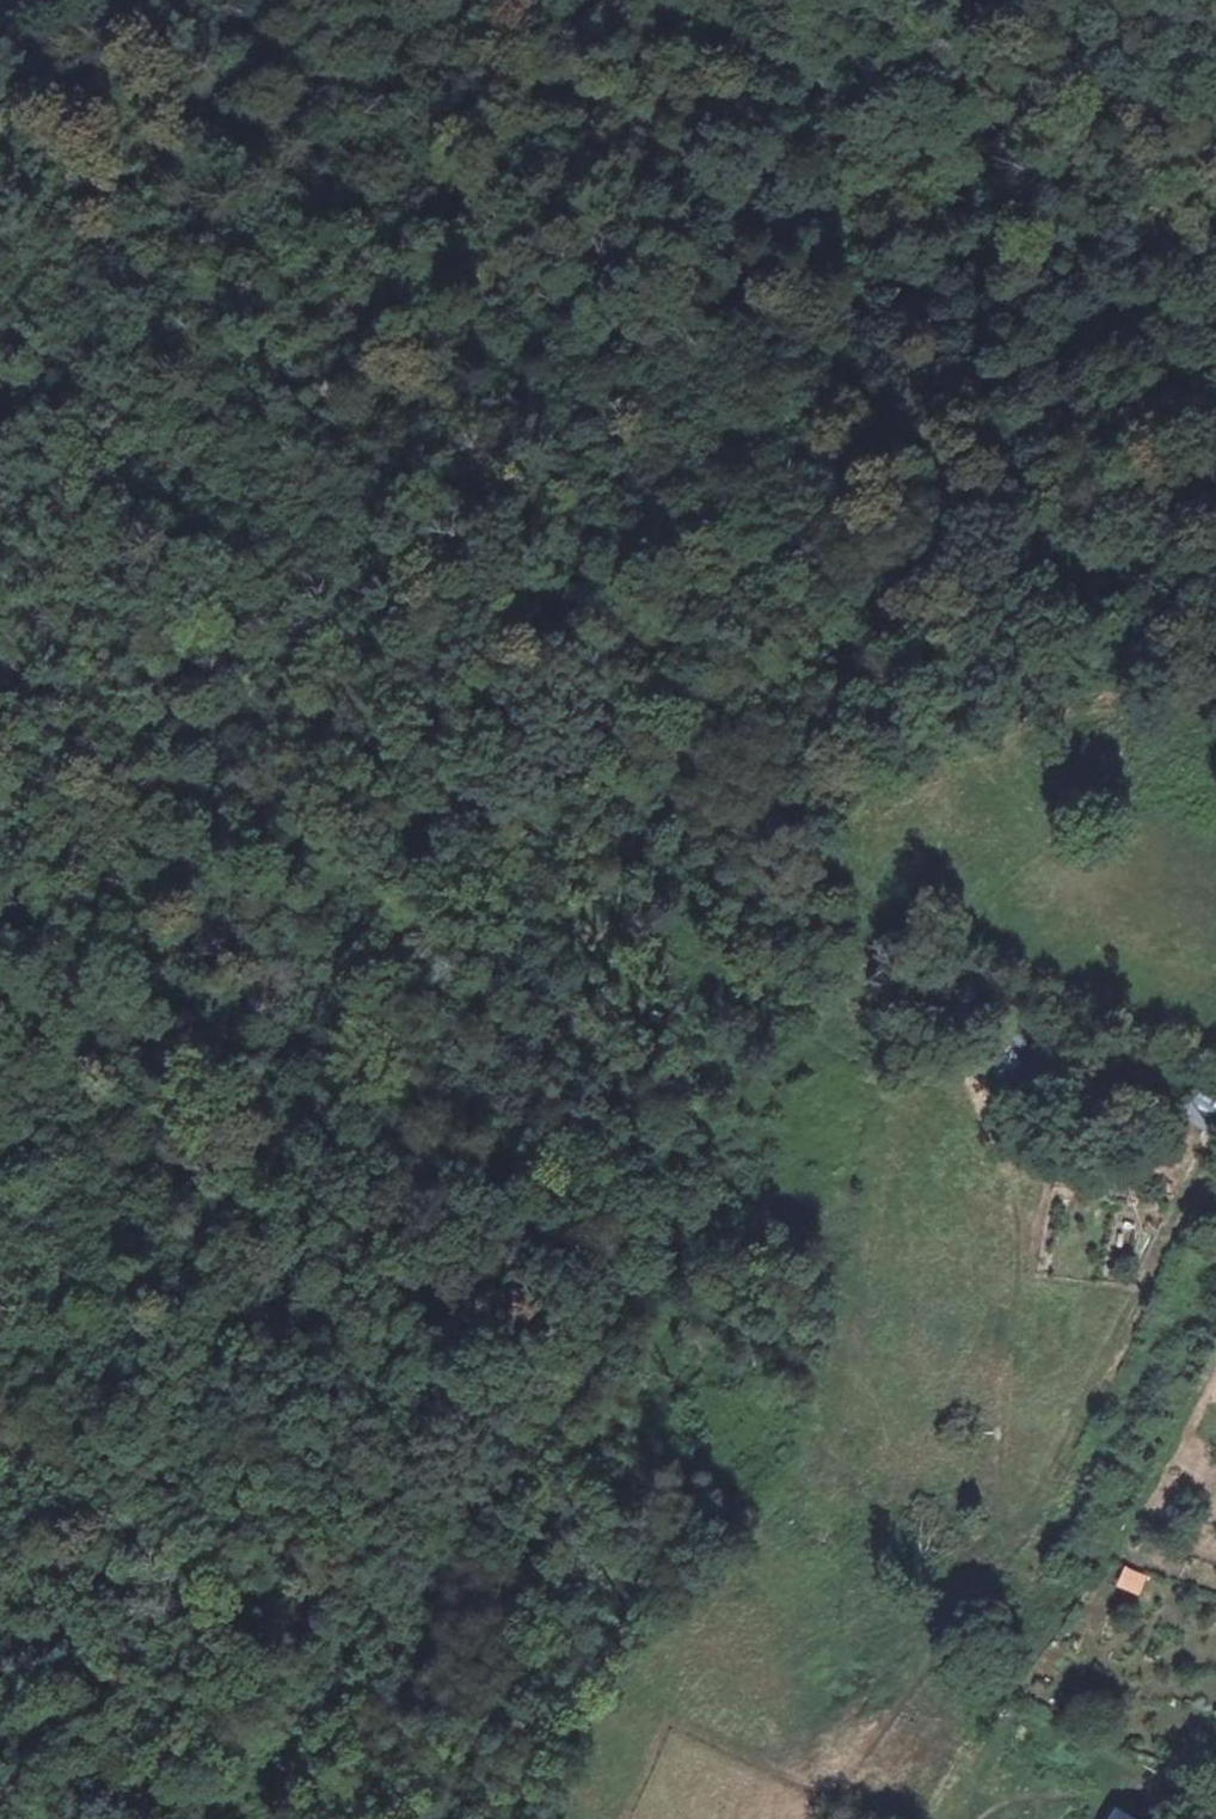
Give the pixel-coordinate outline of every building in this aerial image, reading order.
[(1123,1565),(1114,1587),(1139,1598),(1148,1576),(1123,1565)] [(1117,1810),(1111,1818),(1130,1818),(1117,1810)]
